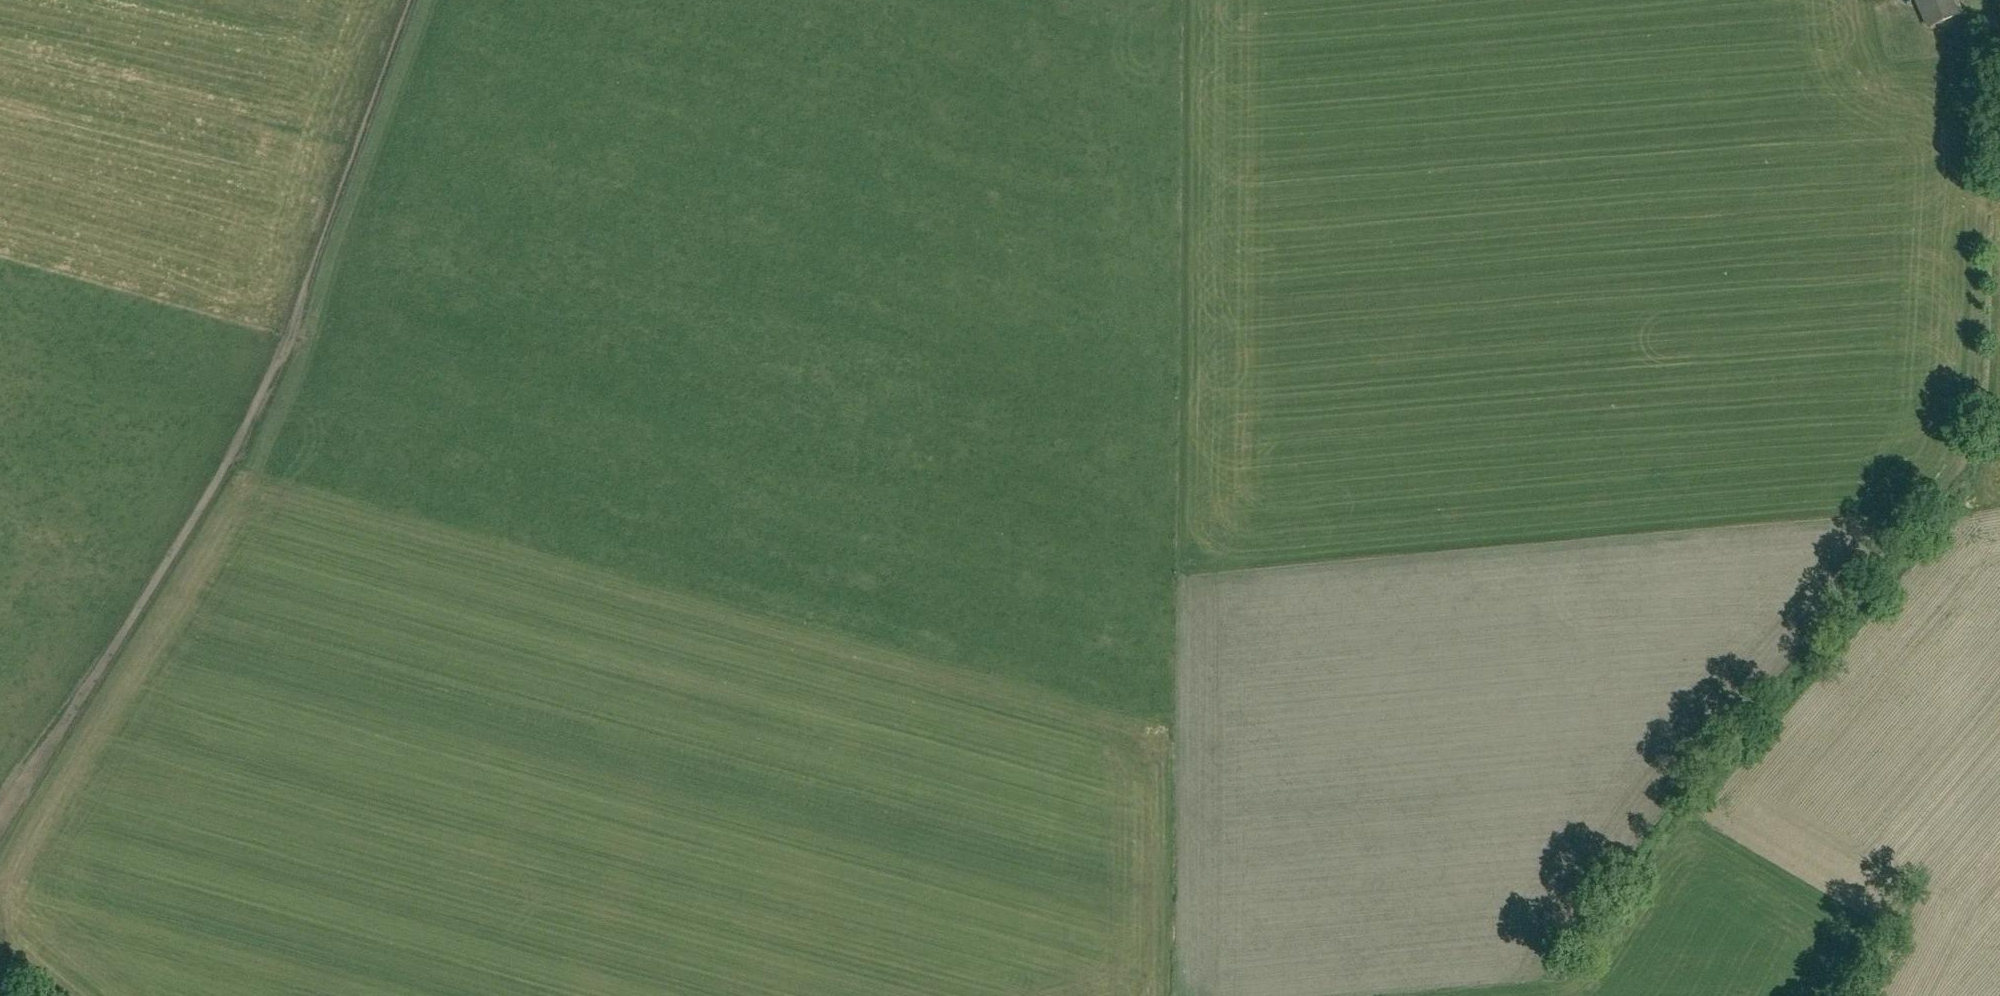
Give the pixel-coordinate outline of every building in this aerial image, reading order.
[(1929,26),(1958,14),(1952,0),(1917,0),(1929,26)]
